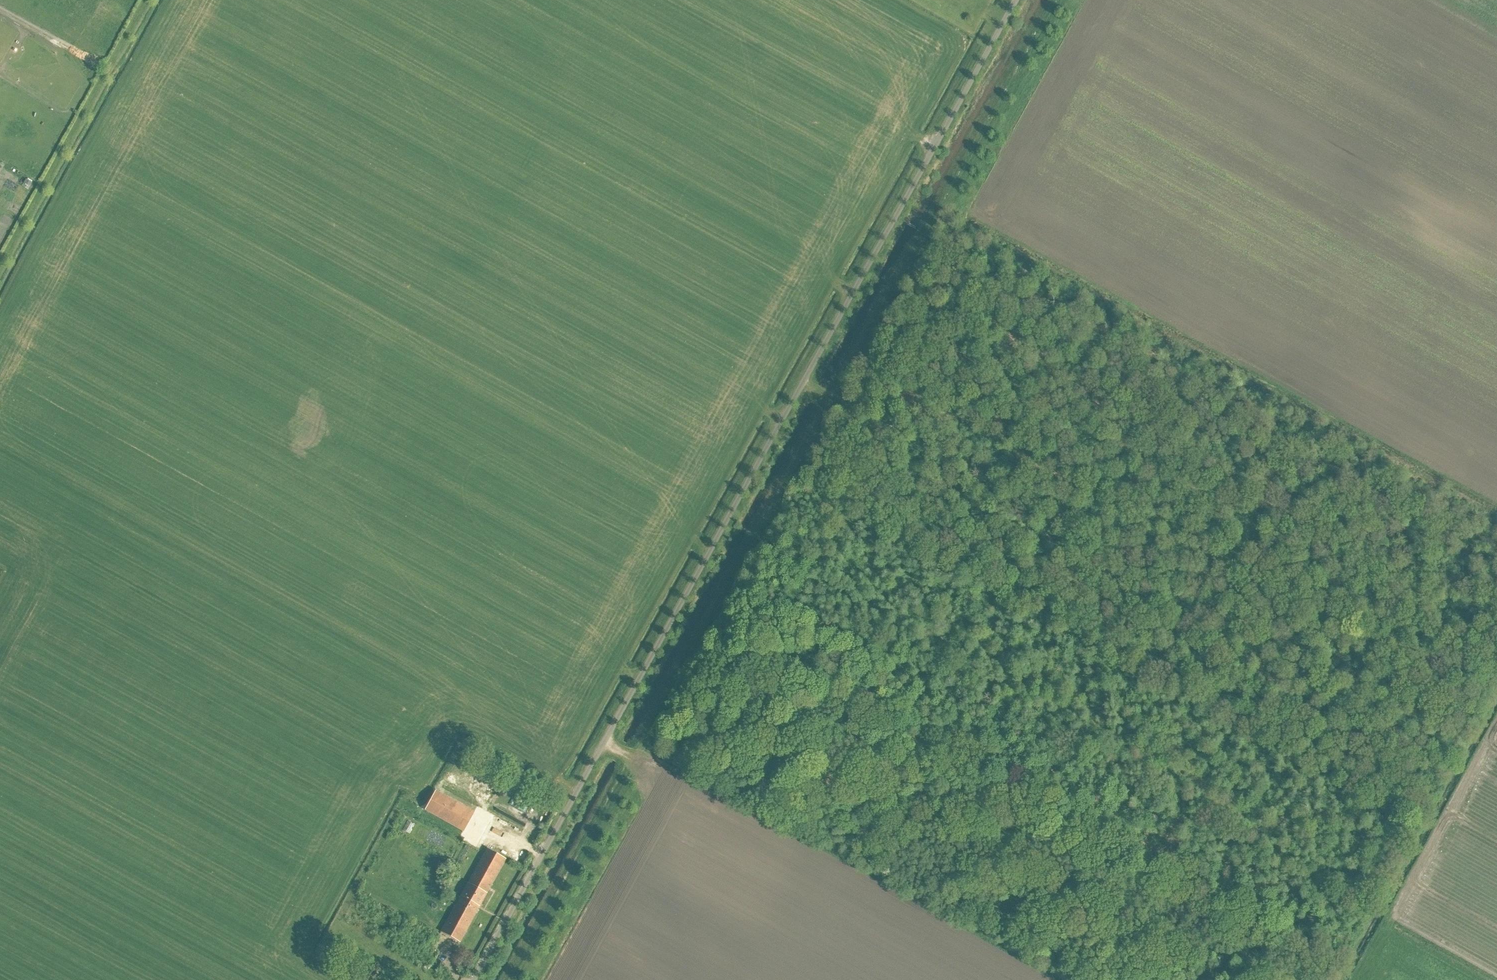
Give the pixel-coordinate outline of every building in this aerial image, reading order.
[(463,832),(474,812),(435,790),(424,810),(463,832)] [(440,932),(459,942),(505,859),(487,848),(440,932)]
